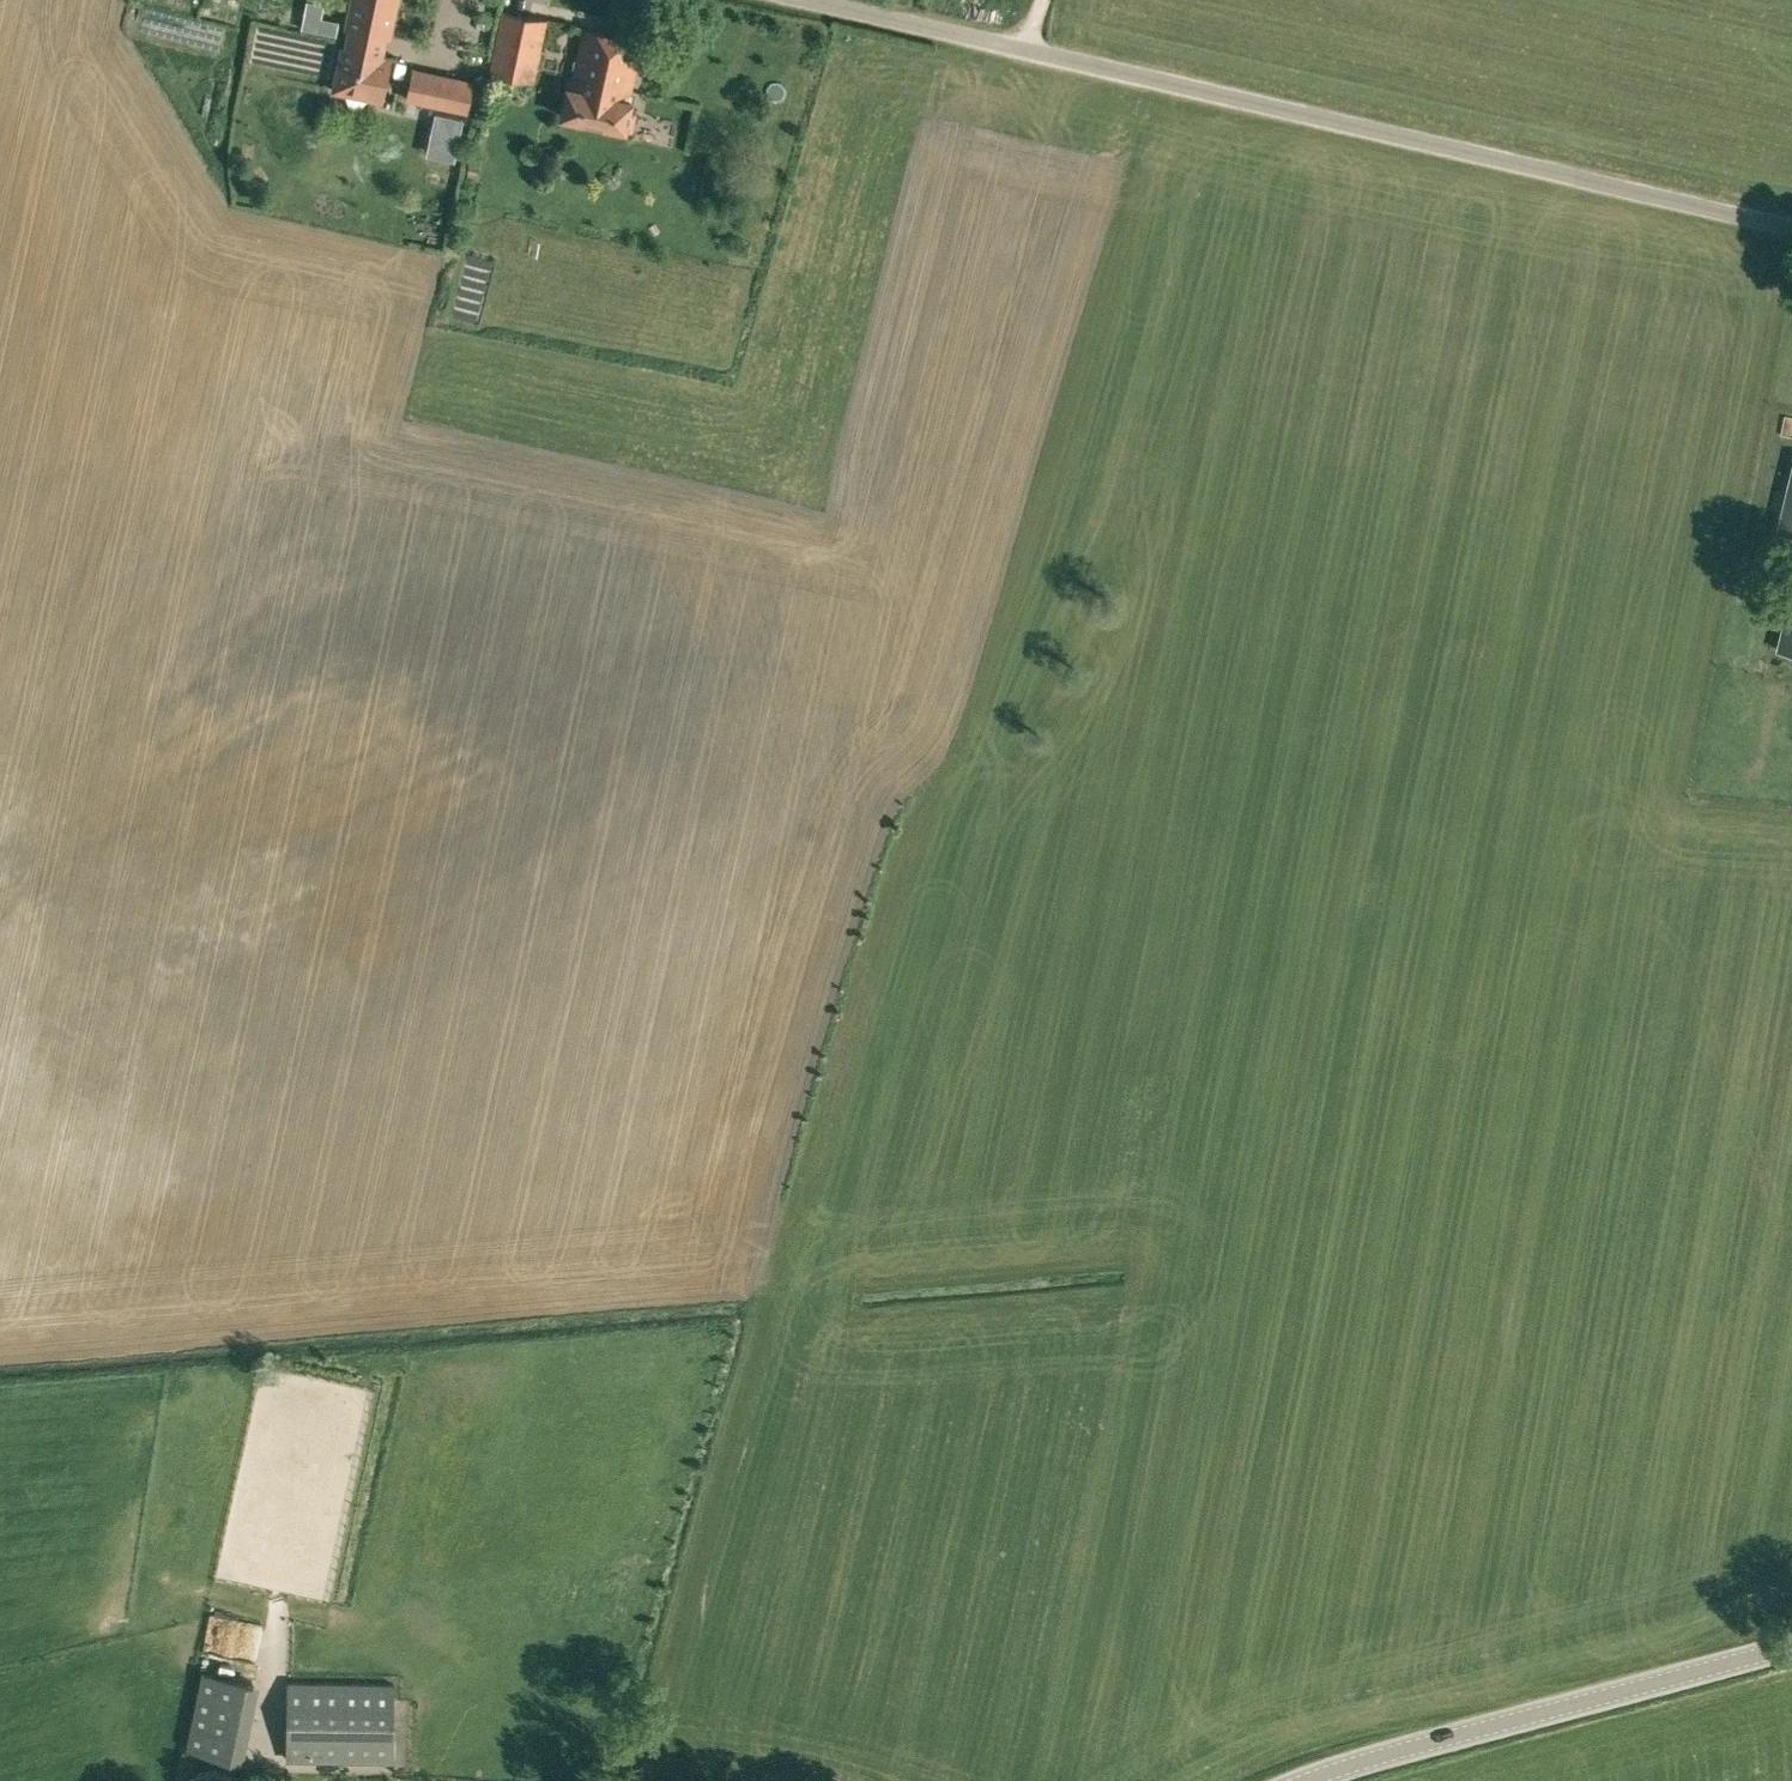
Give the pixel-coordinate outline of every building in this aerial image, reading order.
[(386,47),(389,37),(396,0),(351,0),(345,27),(349,28),(347,38),(367,42),(386,47)] [(502,9),(489,71),(535,80),(541,50),(540,50),(547,19),(502,9)] [(561,116),(625,129),(626,127),(631,128),(635,109),(631,108),(632,99),(628,98),(641,41),(583,27),(570,88),(567,87),(561,116)] [(383,62),(386,47),(367,42),(347,38),(345,47),(341,46),(332,90),(381,100),(389,63),(383,62)] [(406,97),(436,104),(443,75),(412,68),(406,97)] [(473,81),(443,75),(436,104),(467,110),(473,81)] [(463,119),(435,113),(430,137),(458,143),(463,119)] [(1791,554),(1791,472),(1773,549),(1791,554)] [(1778,649),(1791,652),(1791,590),(1778,649)] [(185,1748),(242,1760),(258,1681),(201,1670),(185,1748)] [(285,1760),(393,1762),(394,1682),(287,1680),(285,1760)]
